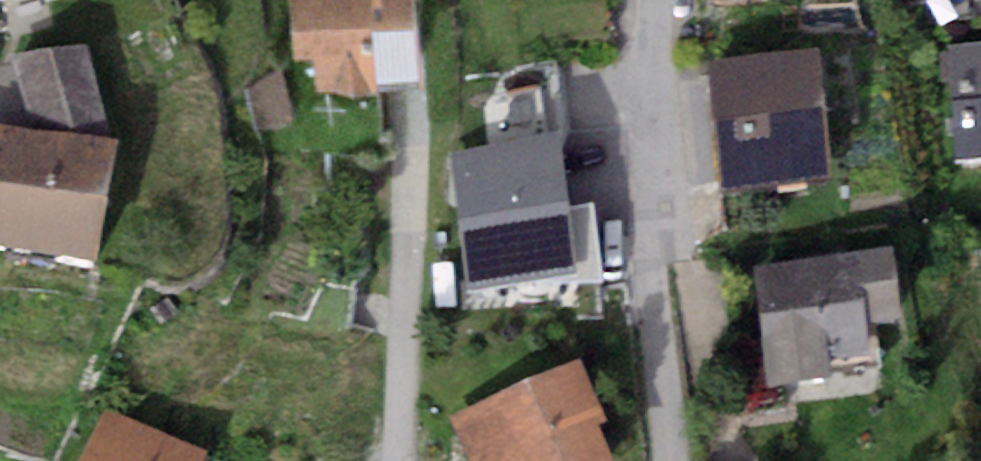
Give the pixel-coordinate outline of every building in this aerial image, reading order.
[(295,38),(311,37),(315,72),(425,59),(419,0),(291,0),(295,38)] [(957,159),(980,157),(980,40),(948,43),(957,159)] [(96,259),(118,142),(87,41),(6,53),(31,126),(0,120),(0,242),(96,259)] [(816,48),(707,60),(721,190),(831,178),(816,48)] [(559,134),(447,149),(466,293),(603,276),(594,204),(568,207),(559,134)] [(751,267),(769,385),(830,376),(828,358),(869,352),(865,322),(901,317),(891,246),(751,267)] [(446,416),(466,460),(613,460),(597,424),(605,421),(578,359),(446,416)] [(102,405),(78,460),(194,460),(200,446),(102,405)]
